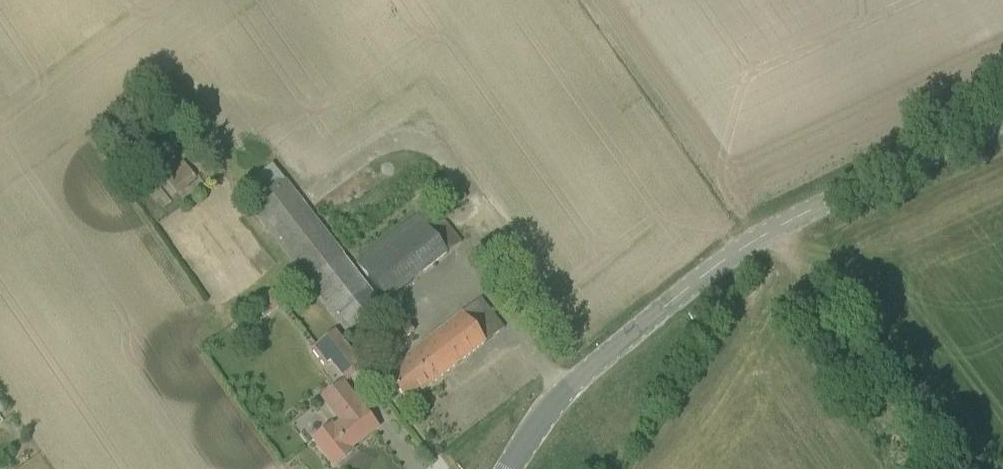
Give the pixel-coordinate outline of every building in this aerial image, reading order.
[(241,187),(252,202),(246,206),(345,335),(382,307),(285,180),(283,181),(271,164),(241,187)] [(167,181),(177,194),(196,180),(186,167),(167,181)] [(453,241),(454,233),(431,204),(416,216),(415,215),(354,263),(386,303),(456,247),(453,241)] [(253,305),(264,318),(283,303),(272,290),(253,305)] [(404,358),(406,362),(385,378),(406,405),(504,328),(480,298),(404,358)] [(383,333),(394,347),(414,331),(398,311),(384,322),(389,328),(383,333)] [(324,365),(330,360),(346,380),(362,368),(334,332),(312,350),(324,365)] [(377,428),(342,383),(322,399),(340,422),(333,428),(331,425),(312,440),(333,467),(352,452),(350,449),(377,428)]
